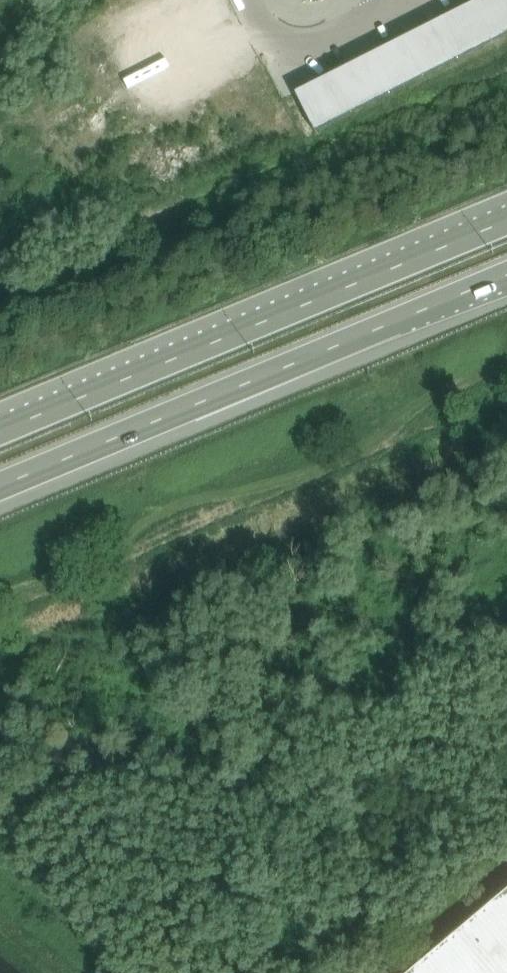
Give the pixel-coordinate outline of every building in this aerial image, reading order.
[(473,2),(493,42),(506,35),(506,23),(495,0),(478,0),(473,2)] [(506,23),(506,0),(495,0),(506,23)] [(473,2),(455,11),(476,51),(493,42),(473,2)] [(455,11),(438,20),(458,60),(476,51),(455,11)] [(438,20),(420,29),(440,69),(458,60),(438,20)] [(420,29),(402,38),(422,78),(440,69),(420,29)] [(402,38),(384,47),(404,87),(422,78),(402,38)] [(384,47),(366,56),(386,96),(404,87),(384,47)] [(366,56),(348,65),(368,105),(386,96),(366,56)] [(348,65),(330,74),(351,114),(368,105),(348,65)] [(330,74),(313,83),(333,123),(351,114),(330,74)] [(313,83),(294,92),(315,132),(333,123),(313,83)] [(408,972),(506,972),(506,890),(408,972)]
